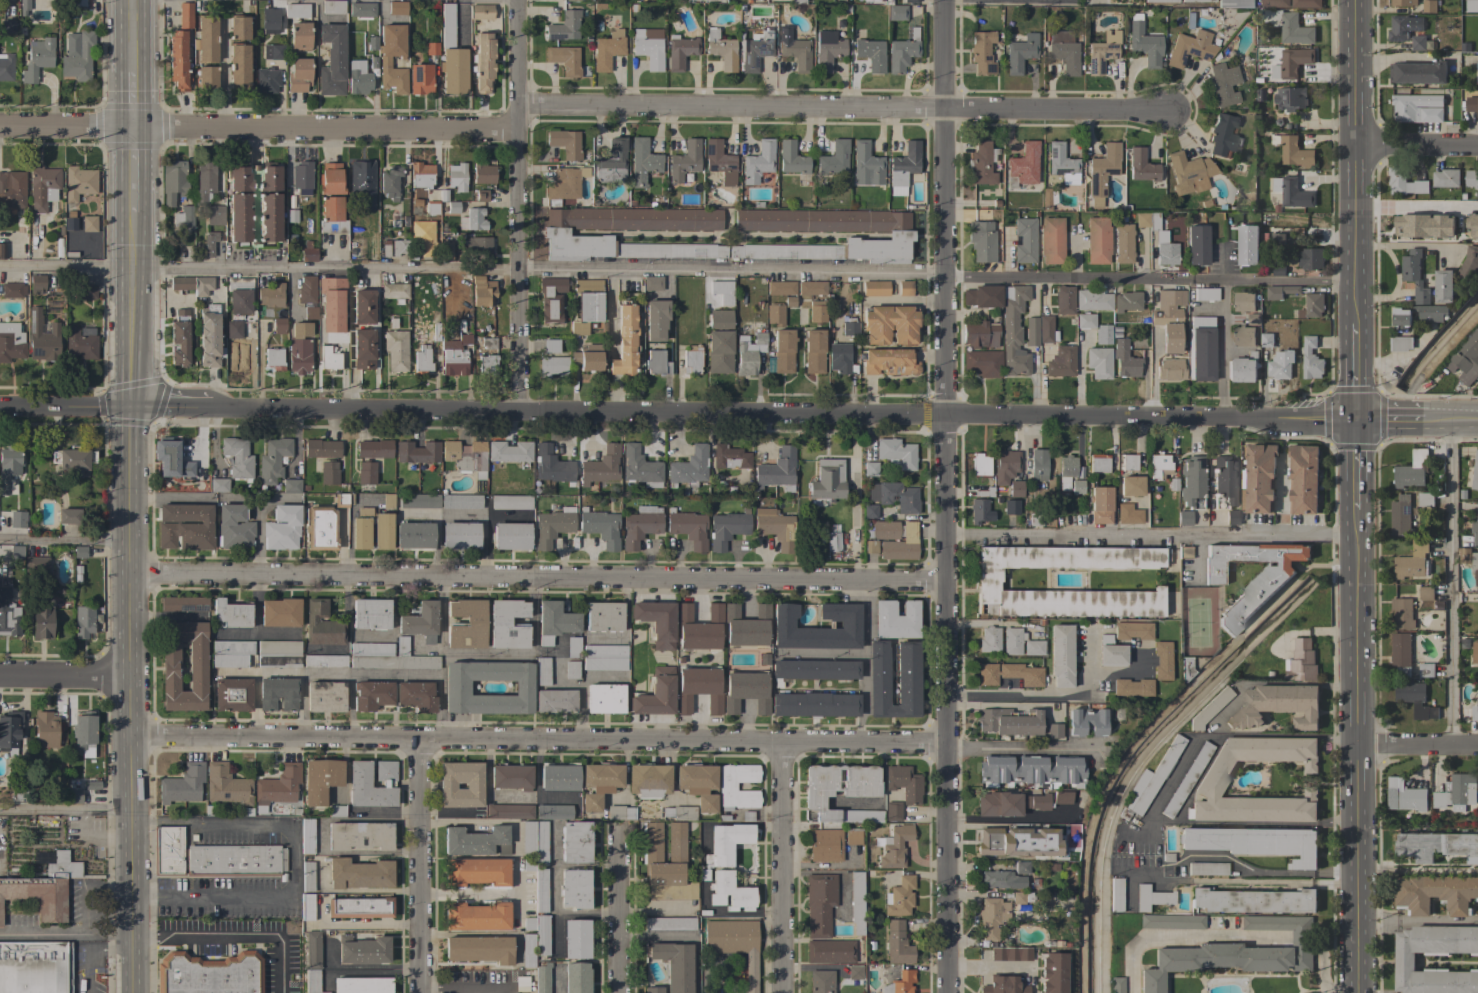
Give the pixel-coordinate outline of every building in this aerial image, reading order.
[(20,16),(20,0),(29,0),(29,10),(26,10),(26,16),(20,16)] [(322,14),(322,0),(345,0),(344,14),(322,14)] [(1218,7),(1218,0),(1252,0),(1251,8),(1218,7)] [(1291,8),(1291,0),(1321,0),(1321,8),(1291,8)] [(1422,12),(1423,0),(1436,0),(1436,12),(1422,12)] [(388,15),(388,2),(406,2),(406,14),(388,15)] [(174,92),(174,81),(170,81),(170,68),(169,68),(169,61),(171,61),(171,56),(169,56),(169,48),(169,45),(168,45),(168,37),(171,37),(171,31),(179,31),(179,3),(192,3),(192,28),(187,29),(187,42),(186,42),(186,51),(187,51),(187,75),(190,75),(190,84),(188,84),(188,91),(174,92)] [(375,3),(375,16),(371,16),(371,17),(356,17),(356,16),(349,16),(349,3),(375,3)] [(466,93),(442,93),(442,51),(442,3),(454,3),(454,49),(466,49),(466,93)] [(309,4),(309,18),(285,18),(285,4),(309,4)] [(470,19),(470,5),(493,5),(493,10),(493,15),(493,19),(470,19)] [(888,21),(888,6),(906,6),(906,21),(888,21)] [(261,8),(270,8),(270,9),(279,9),(279,16),(284,16),(284,28),(279,28),(279,30),(275,30),(275,32),(265,32),(265,30),(261,30),(261,8)] [(546,39),(546,24),(561,24),(561,21),(562,21),(562,10),(566,10),(566,8),(569,8),(569,10),(580,10),(580,21),(578,21),(578,39),(564,39),(546,39)] [(1262,10),(1282,10),(1282,13),(1290,13),(1290,12),(1298,11),(1298,24),(1299,24),(1299,27),(1315,27),(1315,43),(1301,44),(1301,43),(1281,43),(1281,26),(1277,27),(1272,27),(1268,25),(1265,22),(1262,16),(1262,10)] [(1129,20),(1130,20),(1131,13),(1141,13),(1141,20),(1142,20),(1142,35),(1162,36),(1161,56),(1159,56),(1159,69),(1144,69),(1144,52),(1141,52),(1141,51),(1129,51),(1129,20)] [(217,63),(199,63),(198,15),(216,15),(217,63)] [(249,15),(249,40),(230,40),(230,15),(249,15)] [(1388,41),(1388,31),(1391,31),(1391,16),(1408,16),(1408,17),(1423,17),(1424,31),(1408,31),(1408,32),(1409,32),(1409,37),(1408,37),(1408,41),(1388,41)] [(16,33),(2,34),(2,21),(15,20),(16,33)] [(310,50),(290,50),(290,23),(310,23),(310,50)] [(344,80),(344,95),(318,95),(318,67),(326,67),(326,48),(328,48),(328,42),(318,42),(318,25),(344,25),(344,80)] [(406,95),(393,95),(393,88),(388,88),(388,89),(380,89),(379,55),(381,55),(381,53),(378,53),(377,46),(381,46),(380,25),(404,25),(404,56),(404,59),(399,59),(399,56),(390,56),(390,69),(406,68),(406,95)] [(707,29),(707,27),(718,28),(718,39),(735,40),(735,53),(736,53),(736,73),(721,72),(721,56),(718,56),(706,56),(707,29)] [(758,74),(741,74),(741,52),(742,52),(742,40),(750,40),(750,34),(760,34),(760,28),(772,28),(772,49),(773,49),(773,56),(761,56),(761,57),(758,57),(758,74)] [(662,72),(646,72),(646,56),(644,56),(644,55),(632,55),(632,29),(643,29),(643,39),(662,39),(662,52),(662,72)] [(1180,70),(1165,65),(1170,51),(1171,51),(1177,33),(1192,38),(1196,29),(1211,34),(1208,43),(1219,47),(1207,62),(1198,59),(1198,58),(1189,54),(1188,55),(1185,54),(1180,70)] [(61,57),(79,57),(79,31),(94,31),(94,47),(90,47),(90,82),(75,82),(75,77),(60,77),(61,57)] [(835,31),(835,39),(845,39),(845,56),(834,56),(834,57),(831,57),(831,74),(816,73),(816,54),(817,54),(817,31),(835,31)] [(996,74),(985,74),(985,76),(980,76),(980,75),(975,75),(975,62),(971,62),(971,53),(970,53),(970,47),(972,47),(972,35),(971,35),(971,33),(988,33),(988,31),(995,32),(995,43),(989,43),(989,55),(991,55),(991,62),(996,62),(996,74)] [(1062,76),(1063,59),(1059,59),(1047,59),(1047,51),(1048,51),(1048,43),(1049,43),(1049,31),(1072,31),(1072,43),(1078,43),(1077,62),(1078,62),(1078,76),(1062,76)] [(475,53),(476,53),(476,45),(475,45),(475,33),(479,33),(491,33),(491,39),(493,39),(494,59),(491,59),(491,63),(493,63),(494,72),(492,72),(493,84),(489,84),(489,93),(475,94),(475,53)] [(1007,42),(1024,42),(1024,33),(1037,33),(1037,58),(1025,58),(1025,59),(1021,59),(1021,75),(1006,75),(1007,42)] [(669,39),(670,39),(670,35),(678,35),(678,39),(688,39),(688,37),(697,38),(697,39),(699,39),(698,47),(699,48),(699,51),(698,51),(698,55),(686,55),(686,56),(683,56),(683,73),(668,72),(669,39)] [(1411,50),(1411,36),(1426,36),(1426,50),(1411,50)] [(37,67),(36,84),(21,84),(21,70),(25,70),(25,63),(28,63),(28,41),(42,41),(42,37),(54,37),(53,48),(53,67),(37,67)] [(377,50),(368,50),(368,45),(365,45),(365,42),(368,42),(368,37),(377,37),(377,50)] [(609,72),(593,72),(593,58),(594,58),(594,38),(613,39),(613,37),(624,37),(624,48),(625,48),(625,55),(613,55),(613,56),(610,56),(609,72)] [(809,73),(795,73),(795,57),(792,57),(792,56),(779,56),(779,52),(779,48),(780,48),(780,40),(781,40),(781,38),(789,38),(789,40),(810,40),(809,73)] [(884,74),(868,74),(868,58),(865,58),(865,57),(854,57),(854,39),(862,39),(862,41),(883,41),(883,54),(884,54),(884,74)] [(888,74),(889,41),(904,41),(904,40),(907,40),(907,41),(910,41),(910,40),(918,40),(918,41),(919,41),(919,57),(908,57),(908,67),(903,67),(903,75),(888,74)] [(438,55),(426,55),(425,43),(438,42),(438,55)] [(249,43),(249,90),(231,90),(230,43),(249,43)] [(1117,43),(1117,58),(1106,58),(1106,60),(1103,60),(1103,76),(1088,76),(1088,56),(1089,56),(1089,43),(1117,43)] [(1459,43),(1470,44),(1470,52),(1459,52),(1459,43)] [(263,60),(263,45),(284,45),(284,60),(263,60)] [(545,62),(545,47),(578,47),(578,68),(580,68),(580,76),(578,76),(578,77),(570,77),(570,78),(566,78),(562,78),(562,71),(563,71),(563,66),(562,66),(562,65),(561,65),(561,62),(545,62)] [(1314,49),(1315,64),(1298,64),(1298,67),(1297,67),(1297,79),(1281,80),(1281,79),(1280,79),(1280,78),(1272,78),(1271,65),(1281,65),(1281,49),(1314,49)] [(13,81),(0,81),(0,54),(13,54),(13,81)] [(287,92),(287,73),(291,73),(291,59),(310,58),(311,86),(306,86),(306,92),(287,92)] [(364,60),(365,73),(371,73),(372,90),(368,90),(368,94),(349,94),(348,61),(350,60),(364,60)] [(1396,83),(1396,82),(1389,82),(1389,64),(1434,64),(1434,61),(1447,61),(1446,84),(1396,83)] [(1217,108),(1213,93),(1211,94),(1207,77),(1211,76),(1208,65),(1222,62),(1224,69),(1236,65),(1241,82),(1229,86),(1231,93),(1237,91),(1240,102),(1217,108)] [(410,65),(433,65),(433,94),(410,94),(410,65)] [(217,67),(217,90),(198,90),(198,67),(217,67)] [(256,93),(256,69),(266,69),(266,67),(272,67),(272,70),(279,70),(279,86),(276,86),(276,93),(256,93)] [(1306,87),(1306,97),(1305,97),(1305,99),(1307,99),(1307,105),(1305,105),(1305,108),(1295,108),(1295,112),(1286,112),(1286,109),(1278,109),(1278,104),(1273,104),(1273,95),(1277,95),(1277,88),(1306,87)] [(1256,103),(1256,90),(1265,90),(1265,103),(1256,103)] [(1396,122),(1396,112),(1394,112),(1394,105),(1391,105),(1391,95),(1432,95),(1432,106),(1416,106),(1416,107),(1443,108),(1443,122),(1396,122)] [(1466,97),(1477,97),(1477,112),(1466,112),(1466,97)] [(1209,153),(1212,142),(1209,141),(1211,133),(1210,132),(1211,127),(1212,128),(1217,112),(1232,117),(1233,116),(1239,118),(1235,134),(1238,135),(1234,152),(1230,151),(1228,158),(1223,157),(1209,153)] [(579,152),(581,152),(581,160),(570,160),(570,162),(567,162),(567,160),(563,160),(563,149),(562,149),(562,146),(546,146),(546,131),(566,131),(579,131),(579,152)] [(1282,143),(1271,144),(1271,135),(1280,136),(1280,135),(1297,135),(1298,140),(1297,140),(1297,146),(1299,146),(1299,150),(1314,150),(1315,164),(1311,164),(1312,167),(1304,168),(1304,164),(1295,165),(1295,164),(1282,164),(1282,143)] [(647,137),(647,154),(650,154),(650,155),(662,155),(662,162),(661,162),(661,172),(653,172),(653,171),(645,170),(645,184),(647,184),(647,188),(632,188),(632,152),(631,152),(631,137),(647,137)] [(625,183),(599,182),(599,178),(595,178),(595,155),(600,155),(600,152),(606,152),(606,150),(608,150),(608,138),(625,138),(625,183)] [(699,171),(682,171),(682,183),(669,183),(669,155),(681,155),(681,154),(684,154),(685,138),(699,138),(699,171)] [(735,186),(721,186),(721,171),(706,171),(706,158),(705,158),(705,138),(721,139),(720,155),(735,155),(735,186)] [(743,163),(742,163),(742,159),(743,159),(743,156),(755,156),(755,155),(758,155),(759,138),(774,139),(773,152),(773,172),(759,172),(759,176),(757,176),(757,185),(743,184),(743,163)] [(832,138),(848,139),(848,153),(847,153),(846,173),(817,172),(817,163),(816,163),(816,156),(829,156),(829,155),(832,155),(832,138)] [(794,139),(794,155),(798,155),(798,156),(809,156),(809,174),(801,174),(801,172),(780,172),(780,158),(779,158),(780,139),(794,139)] [(883,185),(867,184),(867,173),(853,172),(853,153),(853,139),(868,139),(868,156),(871,156),(871,157),(883,157),(883,160),(884,160),(884,165),(883,185)] [(920,140),(919,158),(918,158),(918,173),(906,173),(906,186),(889,186),(890,157),(901,157),(901,156),(904,156),(904,140),(920,140)] [(1037,184),(1017,183),(1016,182),(1016,188),(1007,188),(1008,165),(1006,165),(1006,158),(1019,158),(1019,157),(1022,157),(1022,140),(1038,141),(1038,155),(1037,155),(1037,184)] [(996,184),(973,184),(973,169),(968,169),(968,159),(971,159),(971,152),(975,152),(975,141),(990,141),(990,149),(998,149),(998,154),(994,154),(994,162),(990,162),(990,172),(996,172),(996,184)] [(1049,141),(1063,141),(1063,157),(1066,158),(1066,159),(1079,159),(1079,173),(1078,173),(1078,185),(1062,185),(1062,175),(1048,175),(1049,141)] [(1089,158),(1100,158),(1100,157),(1104,157),(1104,142),(1120,142),(1120,161),(1118,161),(1118,175),(1105,175),(1105,197),(1102,197),(1102,207),(1091,207),(1091,197),(1089,197),(1089,158)] [(1130,166),(1130,147),(1145,147),(1145,162),(1148,162),(1148,164),(1159,164),(1159,181),(1151,181),(1151,179),(1130,179),(1130,166)] [(1205,177),(1209,187),(1194,193),(1193,190),(1175,196),(1171,185),(1176,184),(1166,154),(1181,149),(1185,161),(1199,157),(1199,159),(1206,157),(1219,172),(1205,177)] [(162,161),(185,161),(185,176),(184,176),(184,180),(187,180),(187,194),(186,194),(186,197),(178,197),(178,191),(174,191),(174,207),(164,207),(163,193),(162,193),(162,161)] [(258,191),(258,180),(258,173),(251,174),(251,180),(252,180),(252,190),(230,191),(230,178),(227,178),(227,169),(230,169),(230,166),(236,166),(236,162),(247,162),(247,169),(252,169),(252,165),(257,165),(257,169),(262,169),(262,162),(263,162),(263,161),(269,161),(269,162),(274,162),(274,166),(280,166),(280,168),(283,168),(283,177),(280,177),(280,191),(258,191)] [(311,188),(292,188),(292,184),(291,184),(291,179),(292,179),(292,165),(298,165),(298,161),(311,161),(311,188)] [(374,210),(350,210),(350,161),(374,161),(374,210)] [(215,193),(210,193),(210,200),(206,200),(206,205),(195,205),(195,190),(197,190),(197,165),(202,165),(202,162),(210,162),(210,165),(215,166),(215,193)] [(410,162),(421,162),(421,165),(433,164),(434,175),(432,175),(433,185),(430,185),(430,189),(426,189),(426,187),(411,187),(410,162)] [(319,194),(319,186),(318,186),(318,174),(322,174),(322,163),(341,163),(341,174),(344,174),(344,194),(319,194)] [(465,192),(456,192),(456,186),(452,186),(452,187),(448,187),(448,167),(458,167),(458,163),(466,163),(465,192)] [(495,183),(474,183),(474,179),(471,179),(471,174),(474,174),(474,163),(485,163),(485,166),(495,166),(495,183)] [(30,169),(32,169),(32,166),(42,166),(42,169),(60,169),(60,189),(56,189),(56,201),(46,201),(46,213),(32,213),(32,201),(30,201),(30,169)] [(77,166),(77,169),(96,170),(96,175),(101,175),(101,181),(96,181),(96,194),(77,193),(77,203),(65,203),(66,166),(77,166)] [(397,202),(390,202),(390,198),(385,198),(385,193),(380,193),(381,172),(389,172),(389,166),(402,166),(402,176),(397,176),(397,202)] [(559,198),(559,206),(546,206),(546,183),(554,183),(554,167),(570,168),(577,168),(577,167),(589,167),(589,177),(579,177),(579,198),(559,198)] [(1390,194),(1390,185),(1388,185),(1388,167),(1405,167),(1405,183),(1413,183),(1413,181),(1428,181),(1428,193),(1413,193),(1413,192),(1406,192),(1406,194),(1390,194)] [(1432,187),(1432,172),(1442,172),(1442,169),(1459,169),(1459,187),(1432,187)] [(1466,170),(1477,170),(1477,189),(1474,189),(1474,186),(1466,186),(1466,170)] [(25,208),(0,208),(0,172),(2,172),(25,172),(25,208)] [(1298,176),(1298,188),(1299,188),(1299,192),(1315,192),(1315,206),(1282,206),(1282,191),(1272,191),(1273,178),(1281,178),(1281,176),(1298,176)] [(1042,211),(1042,188),(1050,188),(1050,190),(1055,190),(1056,204),(1051,205),(1051,211),(1042,211)] [(439,202),(439,190),(447,190),(447,202),(439,202)] [(476,201),(476,190),(488,190),(488,201),(476,201)] [(230,193),(251,193),(251,241),(230,242),(230,193)] [(280,241),(259,241),(259,193),(280,193),(280,241)] [(320,233),(320,221),(322,221),(321,197),(342,196),(342,220),(347,220),(347,232),(320,233)] [(447,213),(448,201),(459,202),(459,213),(447,213)] [(425,214),(426,202),(438,202),(438,214),(425,214)] [(193,205),(193,230),(181,230),(181,226),(173,226),(173,213),(181,213),(181,206),(193,205)] [(207,225),(207,205),(224,206),(224,225),(207,225)] [(1403,206),(1420,206),(1420,229),(1416,229),(1416,239),(1406,239),(1406,230),(1404,230),(1403,206)] [(458,229),(458,217),(467,217),(467,208),(484,208),(484,215),(481,215),(481,219),(484,219),(484,221),(486,221),(486,229),(458,229)] [(721,230),(568,229),(568,237),(599,238),(599,235),(612,235),(612,240),(615,241),(615,243),(715,244),(715,246),(727,246),(726,258),(587,257),(587,261),(547,261),(547,237),(543,237),(543,227),(546,227),(546,209),(568,209),(568,208),(721,210),(721,230)] [(297,222),(286,222),(286,210),(297,210),(297,222)] [(888,211),(888,212),(910,212),(910,230),(913,230),(913,241),(908,241),(908,264),(868,263),(868,259),(729,258),(729,246),(741,246),(741,244),(841,245),(841,244),(844,245),(844,237),(856,237),(856,240),(888,240),(888,232),(735,231),(735,210),(888,211)] [(1149,212),(1149,227),(1136,227),(1136,212),(1149,212)] [(1149,212),(1159,212),(1159,230),(1167,230),(1167,243),(1177,243),(1177,264),(1172,264),(1172,266),(1167,266),(1167,265),(1157,265),(1157,244),(1156,244),(1156,230),(1149,230),(1149,227),(1149,212)] [(1465,228),(1470,229),(1470,238),(1477,238),(1477,215),(1465,214),(1465,228)] [(82,216),(96,216),(96,231),(82,231),(82,216)] [(1440,230),(1440,216),(1455,216),(1455,230),(1440,230)] [(1087,217),(1108,217),(1108,226),(1110,226),(1110,255),(1108,255),(1108,264),(1087,264),(1087,217)] [(1035,263),(1014,262),(1014,245),(1020,245),(1020,236),(1014,236),(1014,218),(1031,218),(1036,218),(1035,263)] [(1063,264),(1042,264),(1042,255),(1040,255),(1040,227),(1042,227),(1042,218),(1063,218),(1063,264)] [(995,262),(973,262),(973,249),(971,249),(971,242),(968,242),(968,221),(992,221),(992,230),(995,230),(995,262)] [(1132,224),(1132,230),(1134,230),(1134,235),(1132,235),(1132,252),(1134,252),(1134,257),(1133,257),(1133,263),(1116,263),(1116,262),(1114,262),(1114,257),(1115,257),(1115,230),(1114,230),(1114,225),(1115,225),(1115,224),(1132,224)] [(1208,264),(1187,265),(1187,225),(1207,225),(1208,264)] [(1238,225),(1259,225),(1259,264),(1239,264),(1238,225)] [(365,262),(348,262),(347,240),(349,240),(349,226),(361,226),(361,239),(365,239),(365,262)] [(204,235),(206,235),(206,233),(218,233),(218,241),(213,242),(213,257),(204,257),(204,235)] [(1286,233),(1286,245),(1261,244),(1262,233),(1286,233)] [(491,251),(493,251),(494,258),(477,258),(477,253),(463,253),(463,240),(470,239),(470,237),(491,237),(491,251)] [(392,240),(408,240),(408,253),(398,254),(398,256),(392,257),(392,240)] [(301,262),(301,248),(305,248),(305,241),(311,241),(311,248),(316,248),(316,261),(301,262)] [(381,257),(382,241),(390,241),(389,257),(381,257)] [(440,242),(452,242),(452,260),(440,261),(440,250),(440,242)] [(1467,245),(1477,246),(1477,267),(1476,271),(1477,272),(1477,278),(1477,280),(1473,277),(1469,284),(1454,276),(1465,257),(1467,245)] [(1323,248),(1323,257),(1325,257),(1325,261),(1323,261),(1323,269),(1303,269),(1303,268),(1301,268),(1301,266),(1288,266),(1288,262),(1286,262),(1286,258),(1288,258),(1288,254),(1298,254),(1298,250),(1303,250),(1303,248),(1323,248)] [(1401,256),(1408,256),(1408,248),(1421,248),(1421,258),(1419,258),(1419,266),(1420,266),(1420,269),(1419,269),(1419,280),(1422,280),(1422,288),(1430,288),(1430,304),(1414,304),(1414,287),(1415,287),(1415,284),(1414,284),(1414,281),(1407,281),(1401,281),(1401,256)] [(1272,275),(1273,264),(1285,265),(1285,276),(1272,275)] [(1435,270),(1453,270),(1453,284),(1455,284),(1455,294),(1453,294),(1453,302),(1435,302),(1435,270)] [(45,275),(45,289),(40,289),(40,291),(30,291),(30,275),(45,275)] [(315,303),(298,303),(298,289),(299,289),(299,282),(301,282),(301,275),(315,276),(315,303)] [(473,306),(472,283),(472,276),(484,276),(484,281),(495,281),(495,287),(496,297),(492,297),(492,306),(473,306)] [(643,291),(643,277),(662,276),(662,291),(643,291)] [(170,290),(170,277),(194,277),(194,290),(170,290)] [(194,277),(213,277),(213,290),(207,290),(207,296),(194,296),(194,277)] [(252,278),(252,292),(251,292),(251,314),(229,314),(229,291),(227,291),(227,278),(252,278)] [(566,278),(566,293),(554,293),(554,294),(561,294),(561,324),(541,324),(541,292),(538,292),(539,278),(566,278)] [(602,280),(602,321),(587,321),(587,335),(571,335),(570,321),(577,321),(577,292),(574,292),(574,280),(602,280)] [(733,281),(733,306),(720,306),(720,294),(710,294),(710,281),(733,281)] [(767,295),(767,281),(795,281),(795,295),(767,295)] [(798,295),(798,281),(826,281),(826,295),(798,295)] [(863,296),(863,281),(888,281),(888,296),(863,296)] [(898,296),(898,281),(912,281),(912,296),(898,296)] [(257,287),(272,288),(272,282),(284,282),(283,290),(283,303),(284,303),(284,308),(280,308),(280,307),(265,307),(265,305),(257,305),(257,287)] [(1,297),(1,283),(22,283),(22,285),(25,285),(25,295),(22,295),(22,298),(1,297)] [(77,299),(78,284),(96,285),(96,299),(77,299)] [(381,298),(381,284),(408,284),(408,298),(381,298)] [(1001,285),(1001,307),(973,307),(973,304),(962,304),(962,290),(973,290),(973,286),(1001,285)] [(1014,374),(1014,375),(1003,375),(1003,351),(1002,351),(1002,305),(1003,305),(1002,287),(1009,287),(1009,285),(1029,285),(1029,300),(1022,300),(1022,313),(1017,313),(1017,319),(1018,319),(1018,322),(1017,322),(1017,327),(1020,327),(1020,341),(1021,341),(1021,344),(1020,344),(1020,345),(1017,345),(1017,349),(1024,351),(1024,353),(1029,353),(1029,372),(1028,374),(1027,375),(1024,376),(1022,375),(1021,374),(1014,374)] [(1074,314),(1055,314),(1055,286),(1058,286),(1058,285),(1062,285),(1062,286),(1074,286),(1074,314)] [(1301,286),(1301,293),(1282,293),(1282,299),(1266,300),(1266,286),(1301,286)] [(1195,300),(1195,288),(1218,288),(1218,300),(1195,300)] [(1076,310),(1076,290),(1081,290),(1081,289),(1097,289),(1097,290),(1102,290),(1102,294),(1112,294),(1112,310),(1076,310)] [(353,290),(373,290),(373,324),(353,324),(353,290)] [(1185,290),(1185,305),(1174,305),(1174,309),(1181,309),(1181,324),(1179,324),(1179,333),(1181,333),(1181,346),(1179,346),(1179,353),(1162,353),(1162,325),(1150,325),(1150,309),(1157,309),(1157,290),(1185,290)] [(1114,295),(1120,295),(1120,292),(1130,292),(1130,291),(1140,291),(1140,292),(1141,292),(1141,309),(1140,309),(1140,310),(1134,310),(1134,309),(1121,309),(1121,313),(1114,313),(1114,295)] [(1234,292),(1254,292),(1255,302),(1256,302),(1256,306),(1254,306),(1254,311),(1244,311),(1244,313),(1240,313),(1240,311),(1234,311),(1234,292)] [(1324,312),(1321,312),(1321,316),(1319,316),(1319,317),(1306,317),(1306,293),(1323,293),(1324,312)] [(785,307),(785,297),(794,298),(794,307),(785,307)] [(809,305),(810,305),(810,300),(821,300),(821,299),(824,299),(824,300),(825,300),(825,305),(825,322),(820,322),(820,325),(814,325),(814,322),(809,322),(809,305)] [(609,370),(607,370),(607,366),(609,366),(609,359),(618,359),(618,337),(618,305),(621,305),(622,300),(628,301),(628,305),(634,305),(634,315),(635,315),(635,321),(634,321),(634,328),(636,328),(636,335),(634,335),(634,346),(637,346),(637,352),(635,352),(635,357),(634,357),(634,362),(636,363),(636,366),(635,366),(634,369),(636,369),(636,372),(635,372),(635,375),(622,375),(622,374),(609,374),(609,370)] [(646,301),(668,300),(668,320),(666,320),(666,329),(664,329),(664,341),(646,341),(646,301)] [(784,327),(774,327),(774,323),(767,323),(767,305),(769,305),(769,303),(781,303),(781,305),(784,305),(784,327)] [(219,348),(224,348),(224,352),(222,352),(222,357),(219,357),(219,367),(206,367),(206,366),(205,366),(205,367),(201,367),(201,366),(200,366),(200,309),(201,309),(201,308),(205,308),(206,308),(206,304),(218,304),(219,348)] [(29,359),(30,306),(40,307),(40,315),(42,315),(41,325),(40,333),(49,333),(50,321),(59,321),(58,361),(43,361),(43,359),(29,359)] [(890,306),(890,311),(891,311),(891,306),(911,306),(911,307),(916,307),(917,311),(917,314),(918,314),(918,318),(918,330),(915,330),(915,335),(917,335),(917,343),(915,343),(915,344),(907,344),(907,345),(898,345),(898,344),(893,344),(893,337),(888,337),(888,344),(883,344),(883,345),(874,345),(874,344),(865,344),(865,342),(864,342),(864,335),(865,335),(865,331),(863,331),(863,321),(862,321),(862,314),(863,314),(863,311),(864,311),(864,308),(869,308),(869,306),(890,306)] [(1418,322),(1418,312),(1413,312),(1413,306),(1448,306),(1448,316),(1443,316),(1443,322),(1418,322)] [(304,319),(304,307),(317,307),(317,319),(304,319)] [(1413,349),(1408,349),(1408,351),(1390,351),(1390,337),(1396,337),(1396,330),(1395,330),(1395,325),(1393,325),(1393,308),(1402,307),(1402,310),(1410,310),(1411,325),(1408,325),(1408,329),(1407,329),(1407,337),(1413,337),(1413,349)] [(188,367),(180,367),(180,364),(177,364),(177,365),(173,365),(173,364),(171,364),(171,360),(170,360),(170,356),(171,356),(171,346),(177,346),(177,344),(171,344),(171,341),(170,341),(170,337),(171,337),(171,333),(170,333),(170,329),(170,322),(175,322),(175,309),(188,309),(188,367)] [(707,330),(716,330),(716,329),(709,329),(709,310),(732,310),(732,329),(726,329),(726,330),(732,330),(732,353),(731,353),(732,373),(707,373),(707,330)] [(1076,328),(1076,314),(1095,314),(1095,328),(1076,328)] [(1248,325),(1248,314),(1260,314),(1260,324),(1248,325)] [(1039,315),(1052,315),(1052,331),(1057,331),(1057,341),(1052,341),(1052,342),(1039,342),(1039,315)] [(1038,346),(1025,346),(1025,317),(1038,317),(1038,346)] [(1191,381),(1191,329),(1191,317),(1214,317),(1214,381),(1191,381)] [(286,318),(286,330),(284,330),(284,334),(274,334),(274,330),(273,330),(273,318),(286,318)] [(962,324),(976,324),(977,320),(978,319),(979,319),(983,319),(985,319),(987,320),(987,324),(998,324),(998,338),(996,338),(996,348),(986,347),(986,346),(978,346),(978,349),(970,348),(970,346),(967,346),(967,343),(962,343),(962,324)] [(336,320),(346,320),(347,337),(336,337),(336,320)] [(9,363),(0,363),(0,322),(18,323),(18,325),(21,325),(21,332),(24,332),(23,342),(26,342),(25,358),(9,358),(9,363)] [(226,338),(226,322),(241,322),(241,338),(226,338)] [(842,322),(858,322),(858,335),(842,335),(842,322)] [(303,371),(303,375),(295,375),(295,371),(288,371),(288,337),(291,337),(291,323),(311,323),(311,336),(301,336),(301,339),(310,339),(310,371),(303,371)] [(1111,344),(1095,344),(1095,329),(1097,329),(1097,325),(1111,325),(1111,344)] [(1234,346),(1234,327),(1240,327),(1240,325),(1244,325),(1244,327),(1255,327),(1255,332),(1256,332),(1256,336),(1254,336),(1254,346),(1234,346)] [(97,359),(78,359),(78,356),(66,356),(66,327),(78,327),(78,335),(87,335),(87,334),(94,334),(94,335),(97,335),(97,359)] [(1476,327),(1477,329),(1477,356),(1477,357),(1477,358),(1477,376),(1467,387),(1457,378),(1463,371),(1458,367),(1452,373),(1443,364),(1449,358),(1448,358),(1456,349),(1476,327)] [(373,369),(353,369),(353,329),(373,329),(373,369)] [(793,330),(793,338),(795,338),(795,341),(793,341),(793,373),(774,373),(774,369),(771,369),(771,364),(774,364),(774,329),(793,330)] [(824,329),(823,373),(804,373),(805,341),(803,341),(803,337),(804,338),(805,329),(824,329)] [(406,331),(407,371),(404,371),(403,373),(400,373),(400,372),(397,372),(397,373),(394,373),(394,372),(387,372),(387,352),(385,353),(385,351),(383,351),(383,338),(382,337),(382,335),(383,334),(383,331),(406,331)] [(442,375),(442,350),(441,350),(441,341),(458,341),(458,334),(464,334),(464,332),(471,332),(471,344),(460,344),(460,352),(461,352),(461,350),(466,350),(466,356),(467,356),(467,375),(442,375)] [(766,332),(766,346),(765,346),(765,352),(756,352),(756,375),(742,375),(735,375),(735,364),(738,364),(738,351),(736,351),(736,335),(747,335),(747,344),(753,344),(753,332),(766,332)] [(1273,347),(1261,347),(1261,333),(1273,333),(1273,347)] [(1317,336),(1316,348),(1312,348),(1311,354),(1315,354),(1315,356),(1318,356),(1318,359),(1324,359),(1324,364),(1323,364),(1323,373),(1321,373),(1321,378),(1311,378),(1311,379),(1302,378),(1303,335),(1317,336)] [(496,338),(496,349),(484,349),(484,346),(481,346),(481,338),(496,338)] [(1127,356),(1130,356),(1130,358),(1141,358),(1141,365),(1139,365),(1139,377),(1123,377),(1119,377),(1118,376),(1116,376),(1117,358),(1112,358),(1112,349),(1114,349),(1114,338),(1127,338),(1127,356)] [(543,353),(543,339),(559,339),(559,353),(543,353)] [(237,342),(237,340),(246,340),(246,352),(250,353),(250,368),(242,368),(242,371),(227,371),(227,342),(237,342)] [(850,343),(850,365),(857,365),(857,374),(836,374),(836,370),(829,370),(829,343),(850,343)] [(580,364),(570,364),(570,352),(580,352),(580,344),(601,344),(601,370),(580,370),(580,364)] [(330,345),(330,348),(337,348),(337,353),(340,353),(340,369),(333,369),(333,371),(329,371),(329,369),(321,369),(321,345),(330,345)] [(419,352),(419,345),(428,345),(428,348),(429,348),(429,363),(432,363),(432,371),(414,371),(414,352),(419,352)] [(1045,361),(1051,361),(1051,355),(1055,355),(1055,345),(1074,345),(1074,376),(1045,375),(1045,361)] [(687,350),(687,346),(694,346),(694,347),(701,347),(701,367),(699,367),(699,374),(682,374),(682,367),(684,367),(683,350),(687,350)] [(1111,379),(1091,379),(1091,368),(1086,368),(1086,348),(1111,348),(1111,379)] [(283,349),(282,363),(284,363),(284,370),(272,370),(272,366),(270,366),(270,368),(267,368),(267,366),(265,366),(265,349),(283,349)] [(907,373),(907,374),(897,374),(897,366),(894,366),(894,375),(863,375),(863,360),(864,360),(864,349),(910,349),(910,350),(914,350),(914,362),(918,362),(918,366),(919,367),(919,372),(915,375),(911,375),(909,373),(907,373)] [(647,369),(645,369),(645,360),(648,360),(648,350),(664,350),(664,362),(670,362),(670,374),(664,374),(663,373),(648,374),(647,369)] [(1001,378),(985,378),(985,371),(963,371),(963,351),(1001,351),(1001,378)] [(1227,382),(1227,359),(1234,359),(1234,358),(1249,358),(1249,351),(1258,351),(1258,362),(1256,362),(1256,382),(1227,382)] [(486,356),(486,355),(497,355),(497,360),(495,360),(496,378),(485,378),(485,374),(478,374),(478,356),(486,356)] [(568,374),(567,374),(567,377),(557,377),(557,374),(539,374),(539,357),(568,357),(568,374)] [(1168,359),(1168,358),(1173,358),(1173,359),(1183,359),(1183,365),(1185,365),(1185,379),(1178,379),(1178,380),(1164,380),(1164,379),(1157,379),(1157,366),(1160,366),(1160,359),(1168,359)] [(1291,361),(1291,379),(1279,379),(1279,380),(1275,379),(1272,379),(1272,376),(1268,376),(1268,375),(1267,375),(1267,361),(1291,361)] [(169,460),(169,464),(155,464),(155,460),(154,460),(154,441),(160,441),(160,437),(170,437),(170,441),(174,441),(174,460),(169,460)] [(252,479),(250,479),(250,483),(245,483),(245,479),(229,478),(229,465),(232,465),(232,456),(220,455),(220,438),(223,438),(223,437),(233,438),(236,439),(247,440),(246,455),(252,455),(252,479)] [(280,467),(282,467),(282,479),(275,479),(275,485),(259,485),(259,455),(264,456),(265,439),(276,439),(279,439),(279,438),(288,438),(288,439),(291,439),(291,456),(280,456),(280,467)] [(876,438),(889,439),(889,438),(893,438),(893,439),(899,439),(899,444),(915,444),(915,458),(915,462),(914,471),(898,470),(898,469),(887,469),(888,459),(877,459),(876,459),(876,438)] [(332,457),(332,459),(330,459),(330,457),(304,457),(304,439),(319,440),(319,441),(340,441),(340,457),(332,457)] [(356,457),(356,441),(377,441),(377,440),(392,440),(391,458),(356,457)] [(395,441),(412,441),(412,447),(422,447),(422,441),(439,442),(439,462),(425,462),(425,463),(422,463),(422,462),(411,462),(411,463),(409,463),(409,462),(395,462),(395,441)] [(485,471),(484,480),(475,480),(476,471),(468,471),(468,473),(458,473),(458,471),(454,471),(454,463),(453,463),(453,461),(442,461),(442,441),(458,441),(458,446),(469,446),(469,441),(485,441),(485,471)] [(488,441),(505,441),(505,446),(514,446),(514,441),(531,442),(531,463),(487,462),(488,441)] [(540,442),(548,442),(548,443),(551,443),(551,455),(555,455),(555,459),(555,461),(565,461),(565,460),(569,460),(569,461),(574,461),(574,482),(573,482),(573,486),(567,486),(567,481),(549,481),(549,479),(536,479),(536,466),(539,466),(539,465),(538,465),(538,462),(535,462),(535,457),(536,442),(540,442)] [(580,461),(586,461),(586,460),(589,460),(589,461),(599,461),(599,459),(600,459),(600,455),(604,455),(604,443),(607,443),(607,442),(615,442),(615,443),(619,443),(619,457),(617,457),(617,466),(619,466),(618,480),(605,480),(605,482),(588,481),(587,487),(580,487),(580,461)] [(636,480),(633,480),(633,482),(626,482),(626,480),(623,480),(623,461),(625,461),(625,457),(623,457),(623,443),(638,443),(638,454),(642,454),(642,460),(643,460),(643,462),(653,462),(653,461),(656,461),(656,462),(661,462),(662,463),(662,482),(660,482),(660,488),(643,487),(643,482),(636,482),(636,480)] [(669,463),(669,462),(673,462),(673,461),(676,461),(676,462),(686,462),(686,460),(687,460),(687,455),(691,455),(692,443),(705,443),(705,444),(707,444),(706,481),(698,481),(698,482),(675,482),(675,487),(668,487),(668,482),(667,482),(667,463),(669,463)] [(714,443),(724,443),(724,444),(726,444),(726,448),(742,448),(742,452),(751,453),(750,468),(737,468),(737,467),(736,467),(736,466),(733,466),(733,467),(724,467),(724,468),(713,468),(714,443)] [(1278,445),(1277,457),(1275,457),(1274,513),(1246,513),(1247,444),(1278,445)] [(9,496),(0,496),(0,449),(6,449),(6,445),(14,445),(14,449),(20,449),(20,457),(22,457),(22,466),(20,466),(20,475),(9,475),(9,496)] [(65,477),(65,470),(58,470),(58,463),(51,463),(51,451),(58,451),(58,449),(69,449),(69,445),(78,445),(77,449),(89,449),(88,450),(96,450),(96,463),(88,463),(88,471),(87,471),(87,477),(65,477)] [(761,489),(755,489),(755,484),(755,464),(774,465),(774,458),(779,458),(779,445),(795,445),(794,459),(796,459),(796,471),(794,471),(794,485),(793,485),(793,492),(782,492),(782,485),(761,484),(761,489)] [(1319,446),(1317,514),(1289,514),(1291,457),(1288,457),(1288,445),(1319,446)] [(1411,448),(1427,448),(1428,462),(1424,462),(1424,485),(1403,486),(1403,488),(1392,488),(1392,480),(1394,480),(1393,466),(1412,466),(1411,448)] [(1047,449),(1047,481),(1030,481),(1030,449),(1047,449)] [(1475,449),(1477,449),(1477,490),(1470,489),(1475,449)] [(1013,472),(1013,477),(1011,477),(1011,478),(1007,478),(1007,480),(1007,485),(994,485),(994,451),(1017,451),(1017,452),(1019,452),(1019,472),(1013,472)] [(1150,455),(1157,455),(1157,451),(1161,451),(1161,455),(1168,455),(1169,462),(1171,462),(1171,474),(1163,475),(1163,480),(1156,481),(1156,478),(1150,478),(1150,455)] [(975,475),(975,453),(990,453),(989,475),(975,475)] [(1122,470),(1122,454),(1134,454),(1134,453),(1137,453),(1137,471),(1122,470)] [(1090,472),(1090,454),(1109,454),(1109,473),(1090,472)] [(1069,477),(1069,490),(1060,490),(1060,476),(1059,476),(1059,457),(1065,457),(1065,455),(1071,455),(1071,457),(1076,457),(1076,477),(1069,477)] [(1180,488),(1183,488),(1183,478),(1182,478),(1182,475),(1180,475),(1180,466),(1182,464),(1183,464),(1183,458),(1187,458),(1187,456),(1203,456),(1204,498),(1202,498),(1202,509),(1189,510),(1189,507),(1183,507),(1182,501),(1180,499),(1180,488)] [(1229,456),(1229,459),(1233,459),(1233,471),(1232,471),(1232,476),(1234,476),(1234,506),(1228,506),(1228,509),(1214,509),(1214,497),(1214,494),(1213,494),(1213,456),(1229,456)] [(333,460),(333,462),(338,462),(338,484),(320,484),(320,459),(333,460)] [(808,481),(817,481),(817,466),(816,466),(816,459),(843,459),(843,481),(844,481),(844,498),(833,498),(833,502),(828,502),(828,498),(808,498),(808,481)] [(192,475),(192,460),(207,461),(207,475),(192,475)] [(375,485),(357,484),(358,470),(359,470),(359,462),(362,462),(362,460),(369,460),(369,462),(375,462),(375,485)] [(863,476),(863,462),(877,462),(877,476),(863,476)] [(1143,496),(1134,496),(1134,497),(1129,497),(1129,495),(1120,495),(1120,476),(1143,476),(1143,496)] [(1168,491),(1168,478),(1177,478),(1177,491),(1168,491)] [(210,492),(210,479),(228,479),(228,492),(210,492)] [(300,492),(283,492),(283,479),(300,479),(300,492)] [(1023,497),(1009,496),(1009,480),(1023,480),(1023,497)] [(1084,493),(1072,493),(1072,480),(1084,480),(1084,493)] [(917,487),(917,499),(917,501),(918,501),(918,510),(917,510),(917,514),(896,514),(897,502),(890,502),(890,505),(878,504),(878,501),(868,501),(868,484),(878,484),(878,482),(901,482),(901,487),(917,487)] [(974,496),(974,490),(986,490),(986,486),(993,487),(993,497),(974,496)] [(1091,524),(1091,502),(1089,502),(1089,496),(1091,496),(1091,487),(1111,487),(1111,524),(1091,524)] [(334,493),(353,494),(352,505),(347,505),(347,508),(337,507),(335,507),(334,506),(334,493)] [(1418,493),(1433,493),(1433,506),(1418,506),(1418,493)] [(382,509),(382,494),(393,494),(393,509),(382,509)] [(399,494),(439,494),(439,508),(399,508),(399,494)] [(441,509),(441,495),(481,495),(481,509),(441,509)] [(491,495),(531,496),(531,510),(491,509),(491,495)] [(987,521),(978,521),(978,525),(971,525),(971,509),(970,509),(970,504),(971,504),(971,499),(988,499),(987,521)] [(1410,535),(1409,535),(1409,537),(1401,537),(1401,535),(1390,535),(1390,501),(1410,502),(1410,518),(1410,535)] [(1117,503),(1131,503),(1131,509),(1142,509),(1142,524),(1117,524),(1117,503)] [(212,505),(211,537),(213,537),(212,550),(178,550),(178,536),(175,536),(175,548),(157,548),(158,504),(212,505)] [(876,518),(863,518),(863,504),(877,505),(876,518)] [(218,505),(244,505),(244,508),(245,508),(245,519),(244,519),(244,522),(254,522),(254,537),(252,537),(252,541),(253,541),(253,546),(251,546),(251,549),(223,549),(223,547),(220,547),(220,546),(216,546),(216,536),(218,536),(218,505)] [(263,537),(263,522),(273,522),(273,520),(272,520),(272,509),(273,509),(273,505),(300,505),(300,526),(299,526),(299,536),(297,536),(297,549),(295,549),(286,549),(286,548),(283,548),(282,550),(263,549),(263,537)] [(598,533),(587,533),(585,533),(579,532),(579,512),(580,512),(580,506),(586,507),(586,512),(605,512),(605,514),(619,514),(618,551),(603,551),(603,539),(598,539),(598,533)] [(656,533),(656,534),(653,534),(653,533),(642,533),(642,540),(637,540),(637,551),(622,551),(622,538),(624,538),(624,528),(623,528),(623,514),(636,514),(636,506),(655,506),(655,507),(661,507),(661,513),(662,513),(662,533),(656,533)] [(333,510),(336,510),(335,538),(336,538),(336,550),(306,550),(307,542),(305,542),(305,533),(305,526),(306,526),(306,508),(307,509),(307,507),(330,507),(333,510)] [(554,532),(555,539),(550,539),(550,551),(547,551),(538,551),(534,551),(534,537),(537,537),(536,528),(535,528),(535,513),(549,513),(549,512),(560,512),(560,507),(574,507),(574,532),(554,532)] [(691,540),(685,540),(686,534),(675,534),(672,534),(672,533),(667,533),(667,513),(668,513),(668,507),(674,507),(674,513),(692,513),(692,514),(706,515),(706,529),(704,529),(704,538),(706,538),(706,552),(690,552),(691,540)] [(352,518),(357,518),(357,508),(372,508),(372,519),(374,519),(374,514),(391,514),(391,549),(374,549),(374,548),(369,548),(369,549),(351,549),(352,518)] [(774,510),(777,510),(777,514),(780,514),(780,516),(794,516),(793,553),(778,553),(778,541),(774,541),(774,534),(754,534),(755,508),(774,508),(774,510)] [(80,509),(80,524),(67,524),(67,525),(59,525),(59,524),(57,524),(58,509),(80,509)] [(730,540),(725,540),(725,552),(722,552),(722,553),(713,553),(713,552),(710,552),(709,532),(712,532),(712,529),(710,529),(710,515),(724,515),(724,514),(742,514),(742,509),(748,509),(748,514),(750,514),(750,534),(744,534),(744,535),(741,535),(741,534),(730,534),(730,540)] [(1239,525),(1225,525),(1226,510),(1239,510),(1239,525)] [(25,528),(9,527),(10,511),(26,512),(25,528)] [(1191,511),(1191,525),(1178,525),(1178,511),(1191,511)] [(1029,513),(1042,513),(1042,526),(1029,526),(1029,513)] [(898,521),(898,523),(903,523),(903,522),(916,522),(916,541),(917,541),(916,559),(880,559),(880,541),(892,541),(892,539),(872,539),(872,521),(898,521)] [(433,523),(433,548),(396,548),(396,523),(433,523)] [(478,549),(442,549),(442,523),(479,523),(478,549)] [(530,549),(493,549),(493,523),(530,523),(530,549)] [(827,552),(826,533),(839,532),(840,551),(827,552)] [(1412,539),(1428,539),(1428,553),(1424,553),(1424,576),(1403,576),(1403,579),(1394,579),(1394,557),(1412,557),(1412,539)] [(877,553),(865,553),(865,540),(877,540),(877,553)] [(1260,546),(1260,544),(1304,544),(1303,546),(1309,546),(1309,547),(1311,547),(1310,558),(1308,558),(1308,561),(1292,560),(1292,567),(1296,570),(1295,571),(1296,572),(1228,637),(1217,625),(1218,619),(1221,616),(1218,614),(1269,564),(1269,562),(1222,562),(1222,585),(1204,584),(1204,558),(1207,558),(1207,545),(1260,546)] [(24,546),(23,559),(10,559),(10,545),(24,546)] [(86,558),(74,558),(74,546),(86,546),(86,558)] [(1169,561),(1163,561),(1163,567),(1155,567),(1155,569),(1001,567),(1000,582),(998,582),(998,590),(1153,591),(1153,586),(1163,586),(1162,617),(985,615),(985,604),(980,603),(980,613),(977,613),(978,547),(1169,549),(1169,561)] [(1191,547),(1191,558),(1178,558),(1178,547),(1191,547)] [(48,572),(29,571),(30,557),(49,557),(48,572)] [(1433,586),(1434,600),(1419,600),(1419,587),(1433,586)] [(20,636),(0,636),(0,587),(10,587),(10,600),(5,600),(5,607),(6,607),(6,603),(14,603),(14,607),(19,607),(19,616),(14,616),(14,623),(20,623),(20,636)] [(209,598),(209,612),(160,611),(160,597),(209,598)] [(251,627),(223,626),(223,628),(213,628),(214,597),(223,597),(223,604),(251,604),(251,627)] [(279,600),(279,598),(299,599),(299,627),(260,626),(261,600),(279,600)] [(305,644),(306,598),(327,599),(326,618),(325,618),(325,620),(327,620),(327,621),(344,622),(344,645),(305,644)] [(1412,619),(1415,619),(1415,629),(1394,629),(1394,610),(1390,610),(1391,598),(1412,598),(1412,619)] [(389,629),(353,628),(353,599),(390,600),(389,629)] [(436,600),(436,635),(434,635),(434,644),(423,644),(423,635),(417,635),(417,634),(397,634),(397,615),(418,616),(418,600),(436,600)] [(447,648),(447,623),(465,623),(465,617),(447,617),(447,601),(454,601),(454,600),(485,600),(484,648),(447,648)] [(489,600),(520,600),(520,602),(528,602),(528,617),(509,617),(509,624),(527,624),(527,626),(528,626),(528,649),(489,648),(489,600)] [(560,601),(559,613),(579,613),(579,633),(558,632),(558,636),(552,635),(552,646),(538,646),(539,603),(538,603),(538,600),(560,601)] [(918,638),(874,638),(874,600),(894,600),(894,615),(901,615),(901,601),(903,601),(903,600),(918,600),(918,638)] [(622,631),(586,631),(586,602),(622,603),(622,631)] [(674,603),(674,651),(652,650),(652,640),(651,640),(651,621),(636,621),(636,620),(630,620),(630,618),(630,605),(630,602),(674,603)] [(679,649),(679,626),(676,626),(676,603),(691,603),(691,623),(707,624),(708,603),(722,603),(722,627),(720,627),(719,649),(679,649)] [(726,645),(726,623),(724,623),(724,603),(738,604),(738,620),(755,620),(755,604),(769,604),(769,623),(767,623),(767,646),(726,645)] [(859,649),(773,648),(773,604),(797,604),(797,618),(793,618),(793,628),(828,628),(828,620),(818,620),(818,604),(860,604),(859,649)] [(94,606),(94,633),(87,633),(87,639),(75,639),(75,606),(94,606)] [(32,640),(32,607),(52,607),(52,640),(32,640)] [(206,711),(162,711),(161,622),(206,622),(206,711)] [(1152,623),(1152,639),(1137,639),(1137,637),(1128,637),(1128,639),(1115,639),(1115,626),(1114,626),(1114,622),(1152,623)] [(1072,625),(1071,688),(1052,687),(1052,676),(1050,676),(1050,625),(1072,625)] [(999,652),(979,652),(979,639),(981,639),(982,627),(986,627),(986,626),(992,626),(992,627),(1000,628),(999,652)] [(1026,632),(1026,640),(1022,640),(1022,642),(1021,642),(1021,655),(1003,655),(1004,627),(1005,627),(1007,627),(1007,628),(1021,628),(1021,632),(1026,632)] [(1410,677),(1396,677),(1396,667),(1391,667),(1391,633),(1410,633),(1410,677)] [(1099,664),(1099,634),(1111,635),(1111,640),(1112,640),(1112,645),(1126,645),(1125,665),(1099,664)] [(393,643),(393,656),(397,656),(397,636),(408,636),(408,656),(439,656),(439,669),(350,668),(350,643),(393,643)] [(580,637),(579,657),(567,657),(567,637),(580,637)] [(1317,680),(1293,680),(1293,679),(1286,680),(1285,659),(1293,659),(1293,650),(1295,650),(1295,638),(1311,638),(1311,650),(1314,650),(1314,665),(1317,665),(1317,680)] [(919,717),(869,717),(869,640),(887,640),(887,647),(888,647),(888,705),(895,705),(895,704),(896,704),(896,642),(919,642),(919,717)] [(1044,640),(1044,654),(1024,654),(1024,641),(1044,640)] [(254,655),(247,655),(247,667),(210,667),(210,654),(212,654),(212,641),(254,641),(254,655)] [(301,667),(258,667),(258,641),(301,641),(301,667)] [(1170,680),(1153,680),(1153,665),(1156,665),(1156,656),(1153,656),(1153,642),(1170,642),(1170,680)] [(626,670),(583,670),(583,645),(627,646),(626,670)] [(347,667),(304,667),(304,655),(347,656),(347,667)] [(536,686),(535,658),(549,657),(550,686),(536,686)] [(1193,672),(1182,682),(1179,682),(1179,658),(1190,658),(1190,669),(1193,672)] [(858,661),(858,679),(782,678),(782,688),(774,688),(774,678),(771,678),(771,660),(858,661)] [(578,661),(578,679),(564,678),(565,661),(578,661)] [(464,713),(444,712),(445,663),(465,663),(465,662),(520,662),(520,663),(532,663),(532,714),(464,714),(464,713)] [(997,663),(997,671),(999,671),(999,664),(1023,664),(1023,667),(1042,667),(1042,687),(1021,687),(1021,678),(999,678),(999,675),(997,675),(997,685),(978,685),(978,663),(997,663)] [(1434,663),(1434,677),(1418,677),(1418,663),(1434,663)] [(630,710),(628,710),(629,696),(635,696),(635,695),(651,695),(651,683),(652,683),(652,666),(674,667),(673,714),(630,713),(630,710)] [(719,669),(719,691),(722,691),(721,715),(707,715),(707,694),(691,694),(690,715),(676,714),(676,690),(678,691),(678,668),(719,669)] [(767,673),(767,695),(769,695),(768,715),(754,715),(754,698),(737,698),(737,715),(723,715),(723,695),(726,695),(726,673),(767,673)] [(297,678),(297,711),(281,711),(281,697),(275,697),(275,711),(259,711),(259,679),(297,678)] [(251,679),(251,711),(214,711),(214,679),(251,679)] [(1113,696),(1113,679),(1127,679),(1127,681),(1136,681),(1136,679),(1151,680),(1151,696),(1113,696)] [(1425,680),(1425,702),(1421,702),(1421,706),(1428,706),(1428,707),(1438,707),(1438,718),(1428,718),(1428,720),(1413,719),(1413,702),(1394,702),(1395,680),(1425,680)] [(375,704),(375,707),(373,707),(373,712),(353,711),(353,696),(356,696),(356,690),(354,690),(354,683),(356,683),(356,681),(393,682),(392,705),(375,704)] [(344,682),(344,712),(306,712),(306,682),(344,682)] [(432,682),(432,683),(434,683),(434,697),(435,697),(435,712),(415,712),(415,707),(413,707),(413,705),(396,705),(396,682),(432,682)] [(587,713),(587,684),(624,685),(623,713),(587,713)] [(1225,685),(1233,695),(1201,725),(1201,730),(1188,730),(1189,719),(1225,685)] [(1293,730),(1293,717),(1305,717),(1305,712),(1259,711),(1259,713),(1263,717),(1261,718),(1264,722),(1258,727),(1255,724),(1249,729),(1247,726),(1243,730),(1240,726),(1237,729),(1233,725),(1229,729),(1222,722),(1244,701),(1244,689),(1257,689),(1257,685),(1318,686),(1318,730),(1293,730)] [(552,711),(552,713),(535,712),(535,690),(575,690),(575,711),(552,711)] [(771,694),(801,694),(801,693),(829,693),(829,694),(859,694),(859,717),(771,716),(771,694)] [(1078,709),(1078,705),(1084,705),(1084,708),(1089,708),(1089,710),(1095,710),(1095,709),(1105,709),(1105,735),(1103,735),(1103,736),(1090,736),(1090,729),(1084,729),(1084,735),(1082,735),(1082,737),(1069,736),(1069,734),(1068,734),(1069,709),(1078,709)] [(994,735),(994,732),(978,731),(979,721),(976,721),(976,716),(979,716),(979,709),(1010,709),(1010,713),(1014,713),(1014,716),(1026,717),(1026,709),(1040,709),(1040,735),(994,735)] [(52,712),(51,717),(58,717),(57,740),(61,740),(61,745),(57,745),(57,748),(35,747),(36,725),(35,725),(35,711),(52,712)] [(83,716),(83,711),(94,711),(94,716),(95,716),(95,744),(93,744),(93,758),(82,758),(82,750),(74,750),(74,744),(74,716),(83,716)] [(6,751),(0,751),(0,715),(5,715),(5,712),(22,712),(22,732),(18,732),(17,748),(17,756),(7,756),(7,748),(6,748),(6,751)] [(1061,738),(1046,738),(1046,724),(1061,724),(1061,738)] [(1173,759),(1174,760),(1163,780),(1161,779),(1138,817),(1138,816),(1136,820),(1131,818),(1133,814),(1130,812),(1125,821),(1117,815),(1122,806),(1123,807),(1131,794),(1127,792),(1142,768),(1150,773),(1174,734),(1185,740),(1173,759)] [(1317,773),(1304,773),(1304,761),(1238,761),(1216,797),(1303,798),(1303,796),(1304,796),(1304,788),(1317,788),(1317,821),(1190,821),(1190,819),(1186,819),(1186,808),(1190,809),(1190,801),(1202,801),(1202,797),(1192,791),(1224,737),(1317,738),(1317,773)] [(1213,747),(1170,819),(1160,812),(1203,741),(1213,747)] [(1081,784),(1081,788),(1073,788),(1073,784),(1056,783),(1056,781),(1040,781),(1040,783),(1035,783),(1035,788),(1032,788),(1032,783),(1022,783),(1022,782),(1016,781),(1016,783),(1012,783),(1012,788),(1005,787),(1005,783),(988,782),(988,781),(979,781),(979,762),(984,762),(984,757),(985,757),(985,755),(1011,755),(1011,757),(1011,762),(1017,762),(1017,757),(1018,757),(1018,755),(1042,755),(1042,757),(1046,757),(1046,762),(1052,762),(1052,756),(1078,756),(1078,758),(1080,758),(1080,763),(1084,763),(1083,784),(1081,784)] [(304,806),(304,760),(343,761),(342,787),(326,786),(325,807),(304,806)] [(168,801),(168,805),(159,805),(160,799),(158,799),(159,780),(160,780),(160,778),(181,778),(181,773),(183,773),(184,761),(204,762),(204,783),(200,783),(199,802),(168,801)] [(241,806),(241,802),(206,801),(207,761),(227,762),(227,774),(230,774),(230,779),(250,779),(250,781),(252,781),(252,806),(241,806)] [(349,806),(349,804),(348,804),(348,790),(349,790),(349,761),(370,761),(370,787),(376,788),(376,786),(382,786),(382,781),(375,781),(375,761),(396,761),(396,781),(394,781),(394,788),(396,788),(396,807),(349,806)] [(268,802),(268,805),(266,805),(266,809),(269,809),(269,814),(265,814),(265,813),(255,813),(255,802),(254,802),(254,780),(256,780),(256,779),(277,779),(277,774),(280,774),(280,762),(300,763),(300,784),(296,784),(295,802),(268,802)] [(482,807),(440,807),(440,763),(482,763),(482,807)] [(622,765),(622,787),(612,787),(612,793),(600,793),(600,812),(592,812),(592,813),(584,813),(584,812),(581,812),(581,794),(592,794),(592,787),(581,787),(582,764),(622,765)] [(578,766),(578,791),(541,790),(541,765),(578,766)] [(669,765),(669,794),(660,794),(660,797),(637,797),(637,794),(627,793),(628,765),(669,765)] [(716,766),(715,790),(706,790),(706,795),(715,795),(715,813),(707,813),(707,814),(700,814),(700,813),(696,813),(697,795),(684,795),(684,789),(675,789),(675,765),(716,766)] [(734,766),(734,765),(758,765),(760,772),(758,782),(736,783),(736,791),(758,791),(760,800),(758,807),(734,807),(731,807),(731,811),(720,811),(720,807),(719,807),(719,766),(734,766)] [(902,794),(902,787),(894,787),(894,790),(885,790),(885,766),(893,766),(893,765),(897,765),(897,766),(910,766),(910,775),(920,775),(920,776),(921,776),(921,795),(920,795),(920,805),(902,805),(902,794)] [(531,766),(531,788),(530,788),(530,792),(520,791),(520,789),(490,788),(490,766),(531,766)] [(883,822),(815,822),(815,810),(804,810),(804,767),(806,767),(809,766),(811,766),(814,766),(817,766),(818,767),(824,767),(827,766),(830,766),(836,767),(838,766),(839,766),(843,766),(844,767),(846,767),(850,766),(853,766),(856,766),(858,767),(864,767),(864,766),(866,766),(869,766),(872,766),(874,766),(877,768),(879,768),(878,782),(880,782),(879,797),(841,797),(841,791),(831,791),(831,797),(824,797),(824,810),(883,811),(883,822)] [(1452,804),(1446,804),(1446,808),(1433,808),(1433,792),(1444,792),(1444,781),(1451,781),(1451,773),(1475,773),(1475,783),(1476,783),(1476,805),(1466,805),(1466,811),(1452,811),(1452,808),(1452,804)] [(1387,809),(1387,788),(1388,788),(1388,776),(1404,776),(1404,786),(1406,786),(1406,789),(1427,789),(1427,811),(1417,811),(1417,808),(1396,809),(1387,809)] [(100,781),(100,790),(85,790),(85,781),(100,781)] [(6,797),(0,797),(0,789),(4,789),(4,788),(7,788),(7,789),(9,789),(9,794),(6,794),(6,797)] [(81,790),(81,803),(66,803),(67,789),(81,790)] [(1070,804),(1052,804),(1054,791),(1072,791),(1070,804)] [(978,816),(978,794),(989,794),(989,792),(999,792),(1007,792),(1007,794),(1019,794),(1019,792),(1024,792),(1024,810),(1021,810),(1021,816),(978,816)] [(1036,808),(1026,808),(1026,796),(1042,796),(1042,793),(1049,793),(1049,803),(1051,803),(1051,807),(1049,807),(1049,810),(1036,810),(1036,808)] [(885,821),(885,802),(901,802),(901,821),(885,821)] [(345,805),(345,817),(328,817),(329,805),(345,805)] [(533,819),(487,818),(487,805),(533,805),(533,819)] [(572,819),(536,819),(536,805),(572,805),(572,819)] [(607,806),(624,806),(624,808),(634,808),(634,819),(607,819),(607,806)] [(695,820),(672,820),(672,817),(662,817),(662,808),(673,808),(673,807),(695,807),(695,820)] [(314,854),(301,854),(301,819),(314,819),(314,854)] [(547,865),(535,865),(535,855),(522,855),(522,821),(547,821),(547,865)] [(685,839),(690,839),(690,845),(685,845),(685,883),(696,883),(696,899),(648,900),(648,886),(647,886),(646,875),(645,875),(644,864),(642,864),(642,846),(644,846),(644,832),(642,832),(642,823),(644,823),(644,822),(655,822),(655,821),(659,821),(659,822),(661,822),(661,863),(668,863),(668,822),(685,822),(685,839)] [(561,863),(561,826),(563,826),(563,822),(590,822),(590,863),(561,863)] [(392,823),(392,850),(378,850),(378,847),(370,847),(370,848),(352,848),(352,847),(348,847),(348,850),(328,850),(328,823),(392,823)] [(729,870),(729,867),(712,867),(712,866),(711,866),(711,868),(708,868),(708,869),(705,869),(704,854),(710,854),(710,826),(720,826),(720,824),(730,823),(730,825),(753,825),(753,843),(731,843),(731,870),(732,870),(732,886),(753,886),(753,887),(754,887),(754,906),(759,906),(759,909),(753,909),(753,911),(742,911),(742,907),(737,907),(737,911),(726,911),(726,906),(729,906),(729,895),(725,895),(725,905),(710,905),(710,894),(713,894),(713,890),(709,890),(709,883),(713,883),(713,870),(729,870)] [(445,855),(445,827),(462,827),(462,833),(488,833),(488,831),(490,831),(490,825),(508,825),(508,843),(510,843),(509,855),(445,855)] [(878,868),(878,857),(882,857),(882,837),(890,837),(890,830),(891,830),(891,826),(899,826),(899,825),(913,825),(913,832),(915,832),(915,838),(913,838),(913,841),(901,841),(902,848),(904,848),(904,868),(878,868)] [(157,826),(157,827),(183,827),(183,849),(187,849),(187,846),(280,846),(280,849),(286,849),(286,872),(280,872),(280,873),(281,873),(281,876),(186,876),(186,871),(187,871),(187,860),(183,860),(183,871),(184,871),(184,876),(153,876),(153,826),(157,826)] [(845,831),(846,831),(846,828),(860,828),(860,831),(861,831),(861,845),(845,845),(845,831)] [(1005,855),(1005,854),(1001,854),(1001,856),(977,855),(977,852),(974,852),(974,844),(978,844),(978,842),(979,842),(979,828),(1029,828),(1029,830),(1036,830),(1036,828),(1057,829),(1057,840),(1059,840),(1059,856),(1005,855)] [(1312,831),(1317,831),(1317,869),(1287,869),(1287,863),(1293,863),(1293,859),(1301,859),(1301,854),(1227,854),(1227,850),(1180,850),(1180,843),(1177,843),(1177,834),(1180,834),(1181,828),(1312,830),(1312,831)] [(809,861),(809,830),(841,830),(842,861),(809,861)] [(1398,833),(1477,834),(1477,864),(1467,864),(1467,854),(1442,854),(1442,851),(1433,851),(1433,864),(1416,863),(1416,854),(1396,854),(1396,840),(1398,840),(1398,833)] [(46,863),(54,863),(54,850),(67,850),(67,862),(81,862),(81,879),(67,880),(67,879),(65,879),(46,879),(46,863)] [(344,880),(342,880),(342,889),(330,889),(330,880),(328,880),(328,861),(323,861),(323,858),(348,857),(348,864),(376,864),(376,861),(392,860),(392,887),(344,887),(344,880)] [(535,858),(534,871),(523,871),(523,858),(535,858)] [(508,887),(508,889),(491,889),(491,887),(490,887),(490,883),(463,883),(463,886),(462,886),(462,889),(453,889),(453,886),(445,887),(444,859),(509,859),(509,886),(508,887)] [(314,862),(314,892),(303,892),(303,862),(314,862)] [(1015,874),(1015,862),(1029,862),(1029,874),(1015,874)] [(1227,875),(1188,875),(1188,862),(1227,863),(1227,875)] [(547,912),(535,912),(535,869),(547,869),(547,912)] [(589,908),(571,909),(571,906),(560,906),(560,896),(558,896),(558,885),(561,885),(561,870),(589,870),(589,908)] [(981,888),(981,871),(992,872),(992,870),(996,870),(996,871),(1008,871),(1008,872),(1012,872),(1012,875),(1016,875),(1016,876),(1025,876),(1025,888),(981,888)] [(863,872),(863,935),(853,935),(853,923),(851,923),(850,872),(863,872)] [(836,906),(829,906),(830,938),(807,938),(807,907),(806,907),(806,875),(836,874),(836,906)] [(883,915),(884,905),(885,893),(890,893),(890,886),(899,887),(899,875),(913,875),(913,889),(909,889),(909,892),(912,892),(912,907),(909,907),(909,916),(883,915)] [(1408,877),(1477,877),(1477,901),(1476,901),(1476,898),(1471,898),(1471,901),(1468,901),(1468,908),(1471,908),(1471,915),(1468,915),(1468,917),(1449,917),(1449,911),(1447,911),(1447,904),(1440,904),(1440,900),(1439,900),(1439,897),(1430,897),(1430,917),(1411,917),(1411,915),(1407,915),(1407,909),(1396,909),(1396,906),(1395,906),(1395,878),(1408,878),(1408,877)] [(1121,912),(1109,912),(1109,878),(1122,878),(1121,912)] [(2,927),(0,927),(0,879),(46,879),(65,879),(66,923),(37,923),(37,899),(1,900),(2,927)] [(1148,884),(1148,892),(1170,892),(1170,891),(1174,891),(1174,904),(1148,904),(1148,912),(1136,912),(1137,884),(1148,884)] [(1211,888),(1211,891),(1296,892),(1296,888),(1317,888),(1316,912),(1304,912),(1304,914),(1291,913),(1291,912),(1282,912),(1282,913),(1262,913),(1262,912),(1244,912),(1244,913),(1224,913),(1224,911),(1215,911),(1215,913),(1202,912),(1202,907),(1190,907),(1191,888),(1211,888)] [(1024,892),(1024,904),(1012,904),(1012,892),(1024,892)] [(313,894),(313,921),(301,920),(301,894),(313,894)] [(327,917),(327,899),(338,899),(338,895),(350,895),(350,899),(367,899),(367,894),(381,894),(381,898),(382,898),(382,897),(392,897),(392,917),(327,917)] [(1000,898),(1000,902),(1009,902),(1009,922),(1000,922),(1000,924),(996,924),(996,928),(998,928),(998,940),(982,940),(982,924),(980,924),(980,916),(979,916),(979,906),(982,906),(982,898),(1000,898)] [(444,930),(444,902),(463,902),(463,906),(490,906),(490,902),(509,902),(509,929),(444,930)] [(549,956),(535,956),(535,930),(523,930),(523,918),(535,918),(535,915),(548,915),(549,956)] [(1139,928),(1139,915),(1205,915),(1204,929),(1139,928)] [(1163,972),(1163,992),(1139,992),(1139,969),(1154,969),(1154,948),(1197,948),(1197,943),(1245,943),(1245,947),(1292,947),(1292,930),(1242,930),(1242,917),(1312,916),(1312,971),(1292,971),(1292,966),(1289,966),(1290,971),(1243,971),(1243,967),(1199,967),(1199,972),(1163,972)] [(645,930),(645,918),(695,918),(695,930),(645,930)] [(887,963),(887,953),(886,953),(885,935),(887,935),(887,919),(903,919),(903,937),(905,937),(905,946),(913,946),(913,949),(915,949),(915,960),(913,960),(913,963),(887,963)] [(589,920),(589,958),(564,958),(563,920),(589,920)] [(756,921),(757,992),(746,992),(745,953),(704,953),(704,921),(756,921)] [(1470,969),(1477,969),(1477,992),(1402,992),(1402,991),(1395,991),(1395,932),(1403,932),(1403,930),(1412,930),(1412,926),(1477,927),(1477,955),(1470,955),(1470,953),(1449,953),(1449,955),(1424,955),(1424,952),(1414,952),(1414,971),(1424,971),(1424,969),(1448,969),(1448,972),(1470,972),(1470,969)] [(320,969),(306,969),(305,931),(320,931),(320,969)] [(349,963),(338,963),(338,934),(350,934),(350,941),(354,941),(354,940),(372,940),(372,937),(388,936),(389,962),(377,963),(377,964),(349,964),(349,963)] [(534,934),(534,967),(522,967),(522,934),(534,934)] [(512,965),(495,965),(495,960),(445,961),(444,937),(512,937),(512,965)] [(854,963),(806,963),(806,940),(854,940),(854,963)] [(65,941),(65,992),(0,992),(0,942),(65,941)] [(691,944),(692,992),(667,992),(667,960),(658,960),(658,959),(648,959),(648,957),(644,957),(644,946),(648,946),(648,943),(672,943),(672,944),(691,944)] [(990,960),(990,947),(1031,948),(1031,961),(990,960)] [(262,959),(262,992),(156,992),(156,963),(159,963),(159,959),(168,951),(182,951),(188,957),(196,957),(200,961),(221,961),(224,957),(233,957),(239,950),(253,950),(262,959)] [(1065,953),(1065,992),(1037,992),(1040,992),(1040,982),(1038,982),(1038,977),(1040,977),(1041,959),(1038,959),(1038,954),(1044,954),(1044,953),(1065,953)] [(549,967),(549,992),(536,992),(535,966),(539,966),(539,963),(543,963),(543,962),(551,962),(551,967),(549,967)] [(589,969),(589,992),(564,992),(565,963),(588,963),(588,969),(589,969)] [(862,979),(848,979),(848,965),(862,965),(862,979)] [(913,986),(913,992),(880,992),(880,987),(890,983),(890,980),(899,980),(899,969),(915,969),(915,983),(909,983),(909,986),(913,986)] [(329,992),(305,992),(305,970),(319,970),(319,992),(329,992)] [(833,970),(833,992),(810,992),(809,970),(833,970)] [(535,972),(534,987),(523,987),(523,972),(535,972)] [(1029,985),(1028,992),(979,992),(979,987),(980,987),(981,985),(990,985),(990,974),(1018,974),(1018,985),(1029,985)] [(1123,977),(1123,992),(1109,992),(1109,977),(1123,977)] [(391,978),(391,992),(335,992),(335,978),(391,978)]
